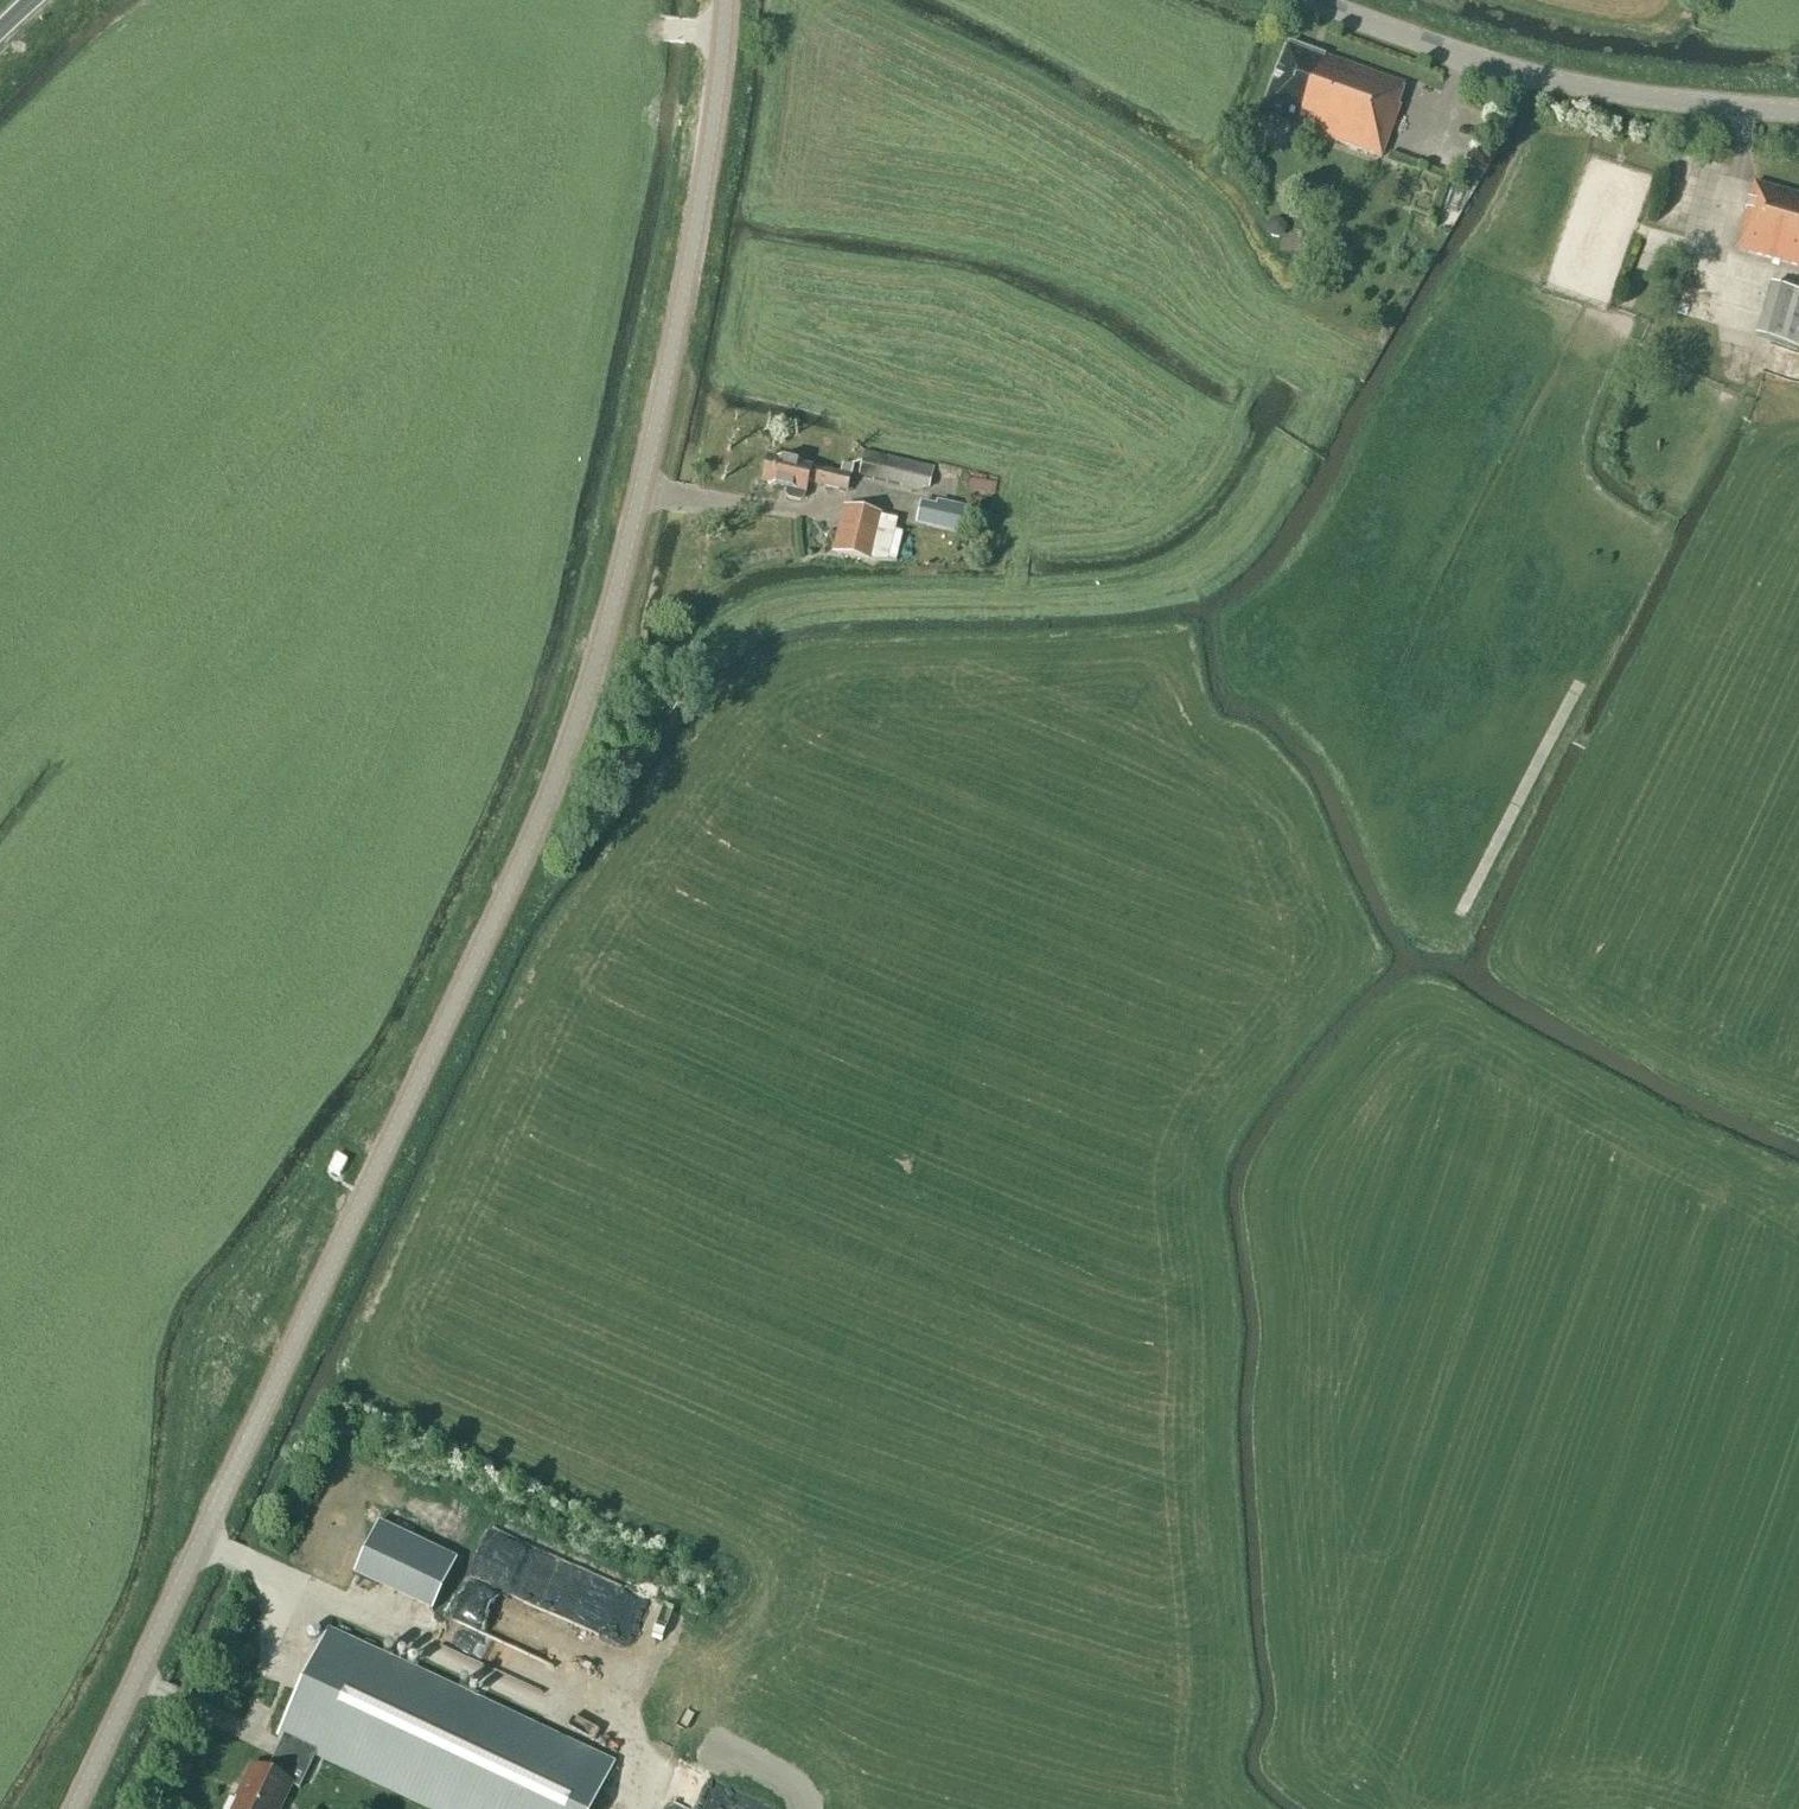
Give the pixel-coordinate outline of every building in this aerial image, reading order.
[(1315,130),(1314,133),(1382,157),(1400,107),(1397,106),(1404,85),(1324,56),(1323,59),(1285,46),(1262,111),(1315,130)] [(1754,183),(1736,250),(1798,268),(1798,196),(1754,183)] [(1278,238),(1284,235),(1285,228),(1282,222),(1276,221),(1270,224),(1268,231),(1272,237),(1278,238)] [(1798,345),(1798,293),(1770,285),(1756,337),(1798,348),(1798,345)] [(936,468),(866,452),(860,477),(929,492),(936,468)] [(788,486),(786,495),(789,499),(799,501),(803,499),(805,490),(806,491),(808,480),(848,489),(851,474),(853,464),(843,461),(840,471),(768,455),(763,481),(788,486)] [(937,507),(922,503),(917,525),(965,536),(970,509),(938,503),(937,507)] [(842,506),(832,553),(870,561),(880,515),(842,506)] [(457,1561),(379,1524),(354,1575),(433,1612),(457,1561)] [(536,1598),(555,1555),(492,1527),(473,1570),(536,1598)] [(316,1755),(429,1808),(593,1808),(614,1764),(329,1630),(277,1739),(281,1741),(266,1773),(252,1766),(241,1787),(244,1788),(234,1808),(281,1808),(292,1786),(300,1789),(316,1755)]
